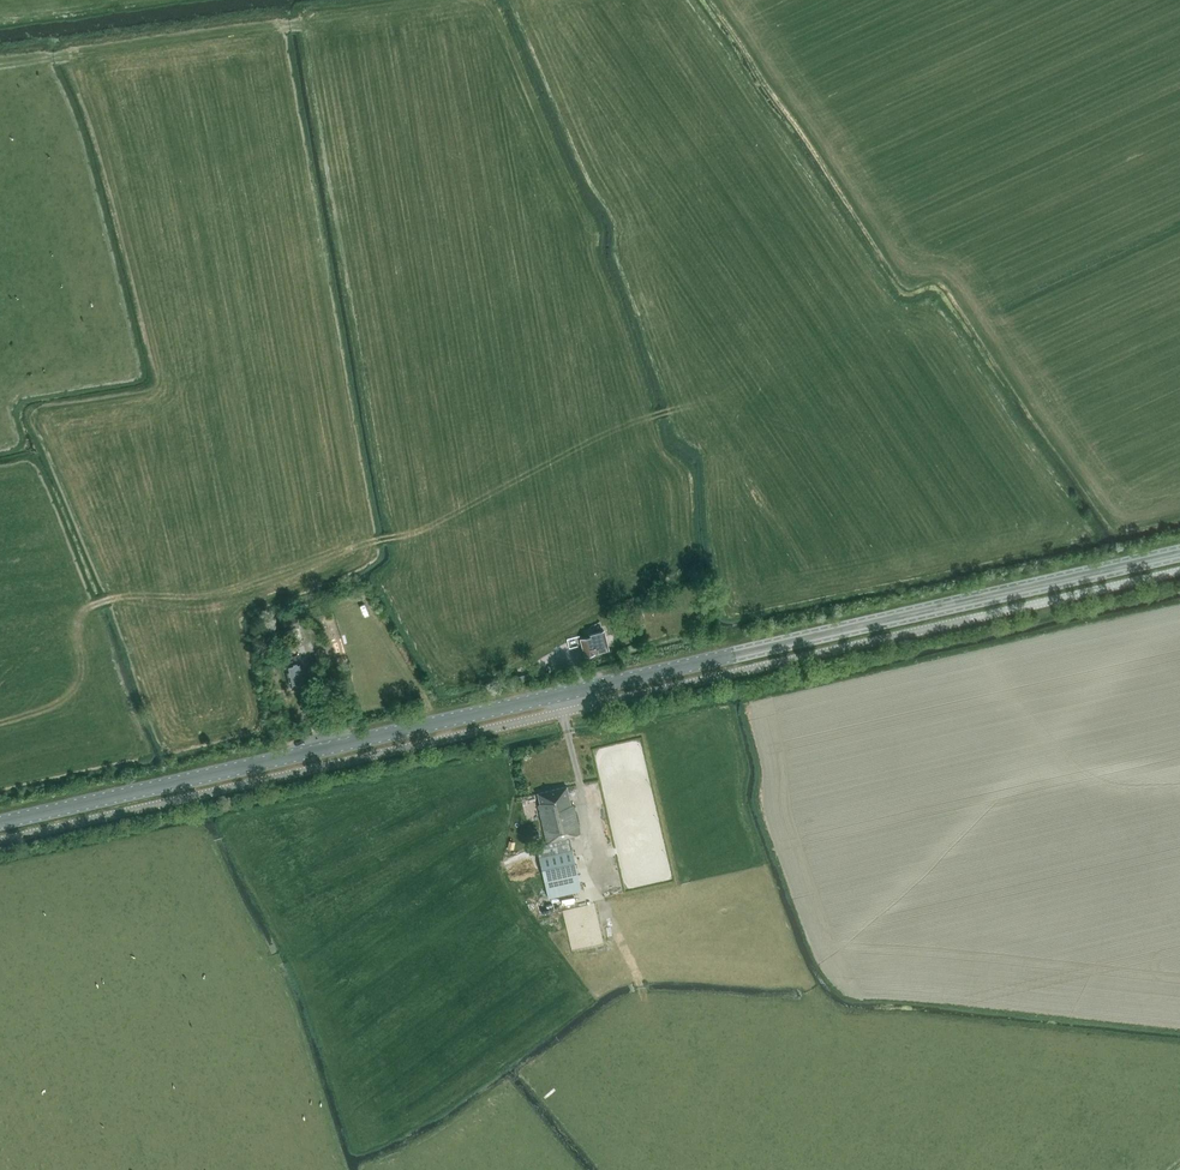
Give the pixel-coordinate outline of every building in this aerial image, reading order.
[(630,624),(644,617),(641,610),(626,616),(630,624)] [(286,630),(300,627),(296,614),(282,618),(286,630)] [(313,617),(301,620),(303,627),(315,623),(313,617)] [(596,653),(609,650),(604,631),(590,634),(591,637),(581,639),(579,633),(579,634),(575,637),(568,642),(569,648),(582,644),(585,656),(596,653)] [(290,687),(307,684),(302,660),(301,660),(300,655),(292,657),(290,648),(283,649),(285,661),(286,661),(287,664),(285,664),(290,687)] [(536,846),(539,857),(544,876),(545,882),(575,875),(573,869),(569,850),(572,849),(569,836),(580,834),(574,804),(571,805),(567,786),(538,793),(540,804),(538,804),(547,843),(536,846)]
